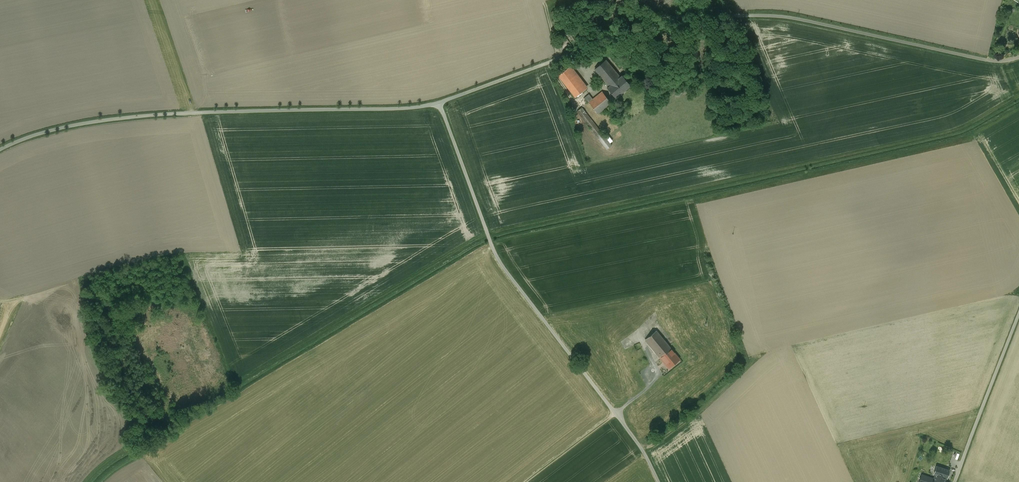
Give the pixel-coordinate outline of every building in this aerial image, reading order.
[(606,60),(595,69),(609,86),(620,77),(606,60)] [(585,89),(569,67),(559,75),(575,97),(585,89)] [(609,86),(608,87),(607,88),(608,88),(616,97),(616,98),(616,97),(630,85),(630,86),(631,85),(630,85),(627,81),(626,80),(622,76),(622,75),(622,76),(620,77),(609,86)] [(593,99),(589,102),(598,113),(604,108),(611,103),(602,92),(593,99)] [(593,99),(589,94),(584,98),(588,103),(589,102),(593,99)] [(589,102),(588,103),(582,107),(591,119),(598,113),(589,102)] [(582,107),(577,111),(607,149),(612,145),(582,107)] [(669,346),(656,331),(645,340),(660,358),(672,349),(669,346)] [(672,349),(660,358),(668,368),(680,359),(672,349)] [(935,474),(946,477),(947,478),(950,470),(936,466),(934,474),(935,474)]
